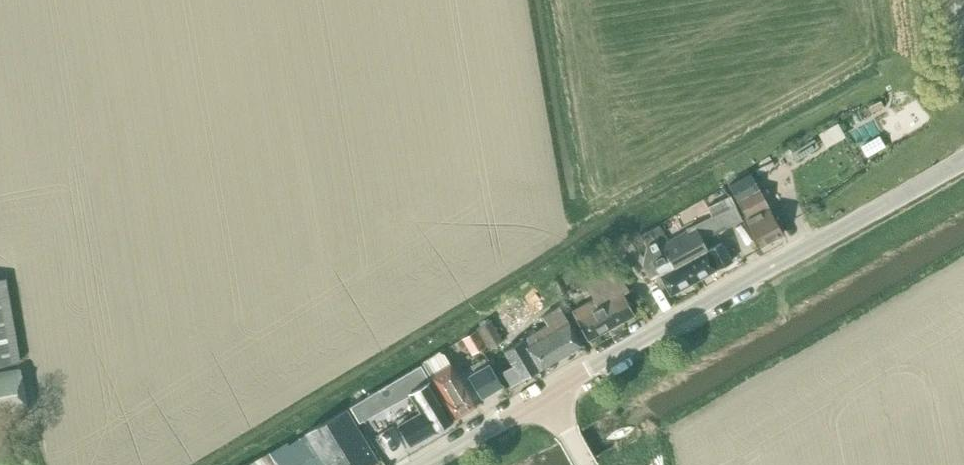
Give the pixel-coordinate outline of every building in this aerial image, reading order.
[(870,107),(873,112),(884,106),(881,100),(870,107)] [(873,147),(885,141),(872,113),(860,118),(873,147)] [(809,152),(804,143),(791,150),(796,160),(809,152)] [(782,234),(758,189),(749,173),(728,184),(736,201),(760,246),(782,234)] [(741,220),(734,206),(729,197),(712,206),(713,209),(709,211),(712,216),(686,229),(687,230),(660,244),(673,267),(684,261),(695,281),(731,262),(720,242),(707,249),(702,240),(741,220)] [(646,244),(665,234),(660,225),(641,235),(646,244)] [(629,240),(620,244),(627,254),(633,266),(642,266),(644,259),(644,257),(635,248),(629,240)] [(620,244),(610,250),(616,260),(623,272),(633,266),(627,254),(620,244)] [(647,265),(642,268),(647,279),(654,275),(658,273),(666,287),(669,293),(670,295),(695,281),(684,261),(673,267),(660,244),(659,244),(660,246),(658,248),(656,244),(645,249),(644,257),(644,259),(647,265)] [(588,340),(634,315),(622,294),(628,290),(613,264),(582,281),(592,299),(571,311),(588,340)] [(19,362),(5,279),(0,279),(0,365),(19,362)] [(502,337),(526,323),(524,319),(532,315),(524,303),(493,322),(502,337)] [(538,369),(581,344),(563,314),(558,306),(542,316),(547,324),(501,352),(510,367),(502,372),(510,386),(521,380),(538,369)] [(502,341),(497,332),(491,322),(491,321),(490,320),(477,328),(478,329),(490,349),(502,341)] [(471,355),(486,346),(476,330),(462,339),(471,355)] [(454,419),(475,407),(444,354),(438,353),(421,363),(429,376),(454,419)] [(420,364),(376,390),(385,407),(411,391),(419,405),(422,411),(415,415),(398,426),(410,446),(428,435),(432,432),(453,420),(429,381),(420,364)] [(480,397),(501,385),(488,364),(467,376),(480,397)] [(27,409),(20,369),(0,373),(0,413),(27,409)] [(372,414),(363,398),(349,405),(350,406),(359,422),(372,414)] [(304,433),(305,434),(324,464),(373,464),(377,463),(349,416),(345,409),(304,433)]
